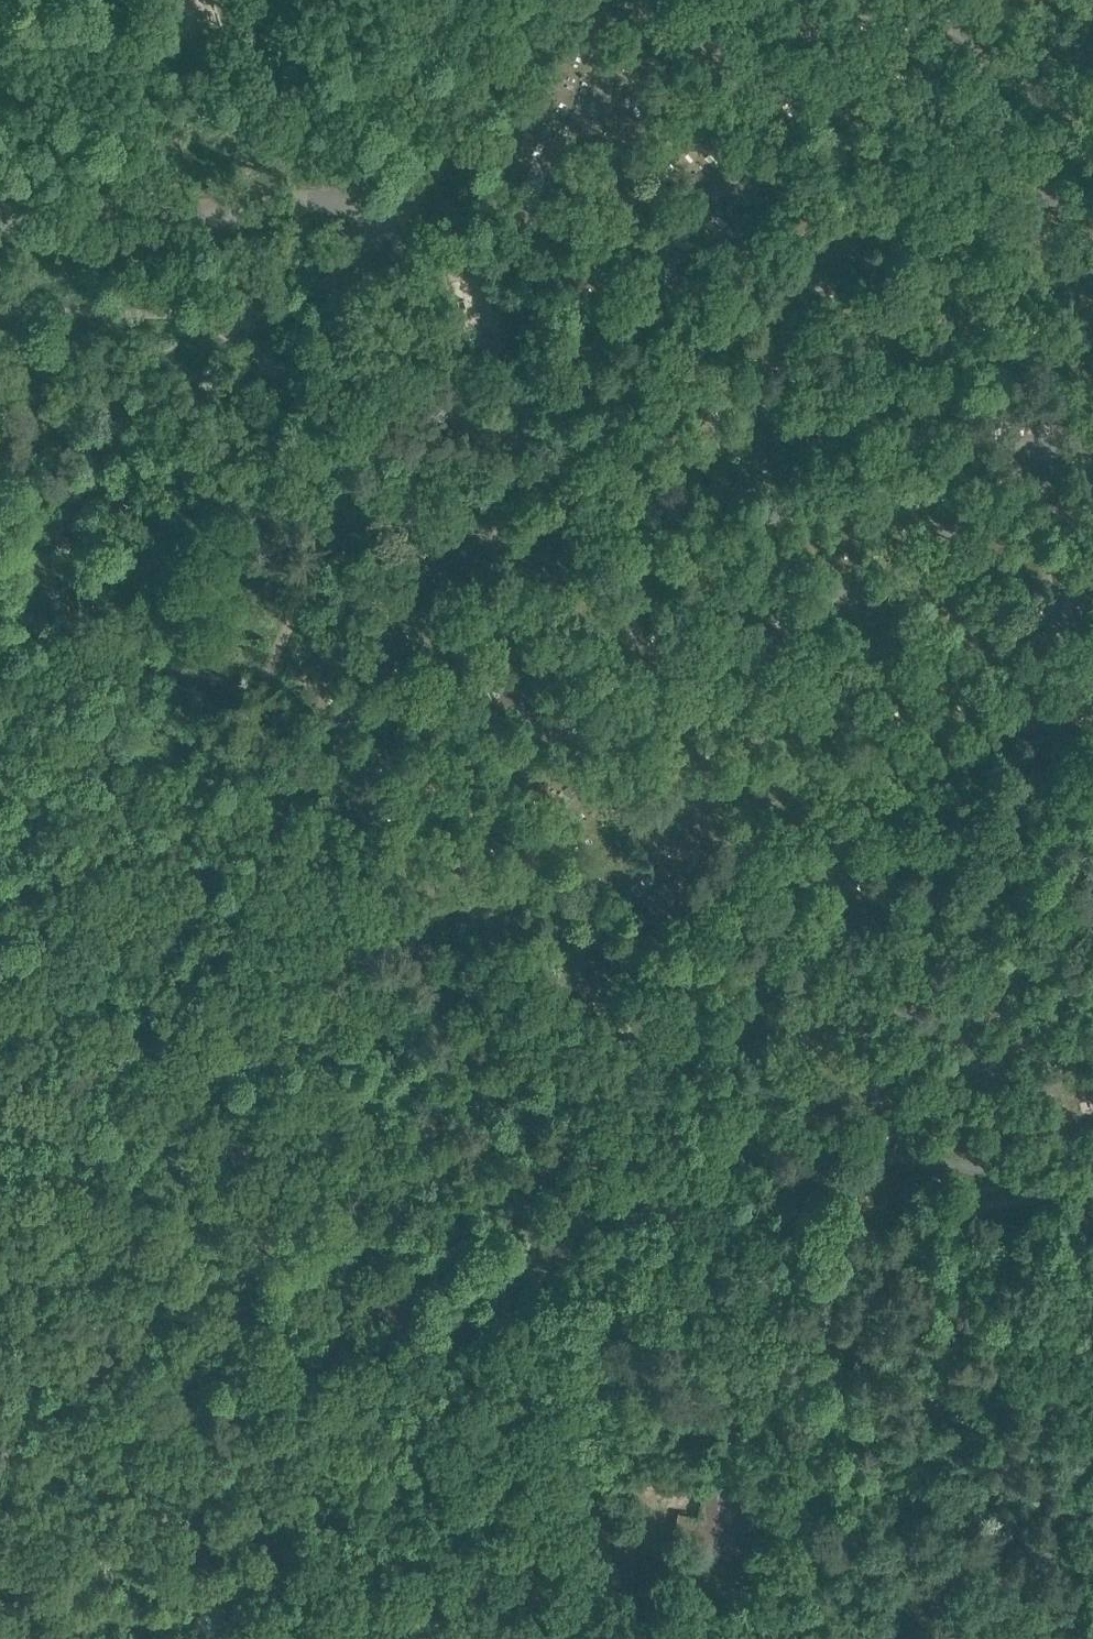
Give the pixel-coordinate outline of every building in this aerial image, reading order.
[(694,1486),(671,1480),(669,1491),(692,1496),(694,1486)]
